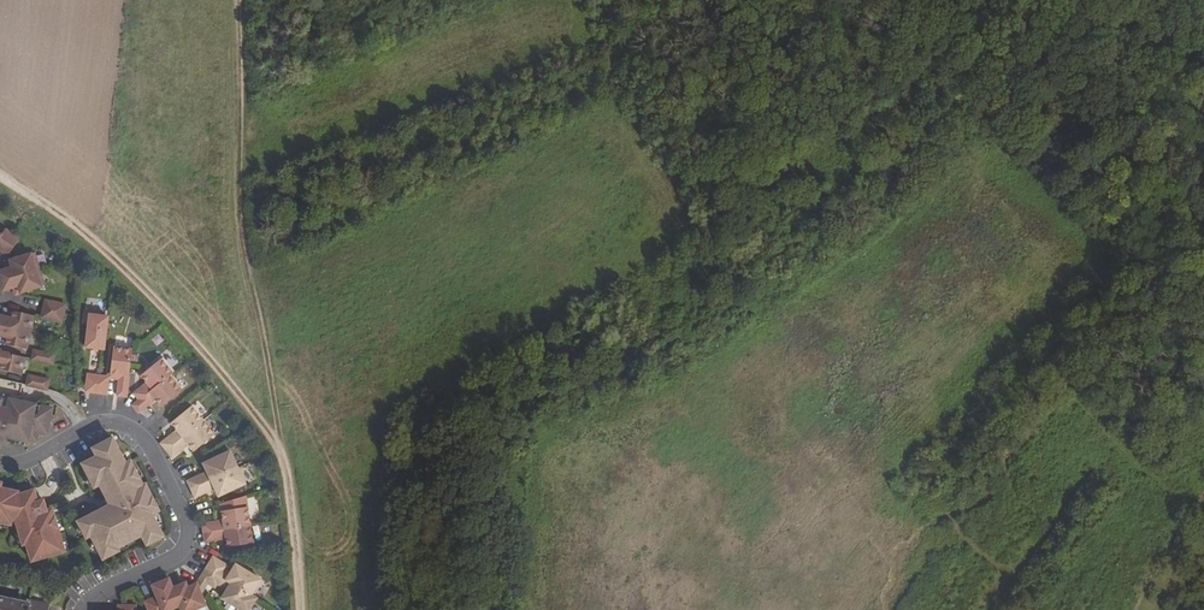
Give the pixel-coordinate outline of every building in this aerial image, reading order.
[(21,236),(0,223),(0,251),(8,256),(21,236)] [(34,253),(10,260),(12,267),(6,269),(0,271),(0,283),(3,291),(12,287),(18,286),(20,293),(44,285),(34,253)] [(62,322),(66,305),(45,300),(42,318),(62,322)] [(9,310),(8,318),(2,316),(0,316),(0,325),(31,331),(34,316),(9,310)] [(104,349),(108,316),(97,315),(97,311),(85,310),(84,322),(88,323),(86,347),(104,349)] [(27,350),(31,331),(0,325),(0,336),(4,337),(2,344),(27,350)] [(126,397),(132,348),(110,346),(107,373),(128,376),(128,380),(120,379),(118,395),(126,397)] [(32,360),(53,364),(55,355),(34,351),(32,360)] [(25,357),(0,352),(0,370),(21,375),(25,357)] [(171,375),(174,373),(162,358),(141,375),(147,383),(134,393),(140,400),(171,375)] [(89,392),(92,375),(80,374),(78,391),(89,392)] [(99,393),(101,376),(92,375),(89,392),(99,393)] [(160,407),(182,389),(171,375),(140,400),(133,405),(139,412),(152,402),(146,395),(149,393),(155,400),(160,407)] [(104,377),(101,376),(99,393),(106,394),(108,377),(104,377)] [(27,385),(47,390),(49,381),(29,377),(27,385)] [(52,409),(19,402),(21,391),(22,384),(0,379),(0,445),(1,445),(2,436),(27,442),(28,440),(36,441),(38,433),(47,435),(52,409)] [(155,400),(149,393),(146,395),(152,402),(155,400)] [(167,450),(204,420),(192,406),(171,423),(177,430),(182,437),(179,439),(174,433),(161,443),(167,450)] [(194,451),(215,434),(204,420),(167,450),(172,457),(185,447),(180,440),(183,438),(188,444),(194,451)] [(182,437),(177,430),(174,433),(179,439),(182,437)] [(143,486),(130,461),(125,464),(112,438),(93,449),(97,456),(82,464),(94,487),(100,484),(110,505),(106,507),(109,513),(103,515),(101,510),(78,522),(87,538),(91,536),(103,560),(119,552),(118,549),(143,536),(147,545),(163,537),(152,514),(158,511),(145,485),(143,486)] [(188,444),(183,438),(180,440),(185,447),(188,444)] [(238,468),(230,451),(203,464),(207,472),(211,479),(206,481),(203,474),(187,481),(191,489),(238,468)] [(245,484),(238,468),(191,489),(195,498),(211,490),(207,483),(211,481),(215,488),(219,496),(245,484)] [(17,494),(18,492),(0,488),(1,483),(0,483),(0,522),(11,524),(12,519),(16,520),(23,545),(27,544),(32,561),(64,552),(54,516),(48,518),(46,512),(43,501),(37,503),(21,508),(15,506),(17,494)] [(35,497),(34,491),(20,495),(17,494),(15,506),(21,508),(37,503),(35,497)] [(251,525),(248,507),(223,511),(224,520),(226,529),(222,529),(221,521),(204,524),(205,533),(226,529),(251,525)] [(254,543),(251,525),(226,529),(205,533),(207,542),(224,539),(222,530),(226,530),(227,538),(229,547),(254,543)] [(223,563),(208,554),(206,557),(221,567),(223,563)] [(221,567),(206,557),(202,565),(216,574),(221,567)] [(212,581),(216,574),(202,565),(197,572),(212,581)] [(261,580),(236,565),(231,573),(226,580),(240,588),(251,595),(261,580)] [(231,573),(221,567),(216,574),(226,580),(231,573)] [(220,590),(226,580),(216,574),(212,581),(197,572),(195,575),(220,590)] [(174,590),(170,580),(153,587),(157,597),(162,609),(171,609),(180,606),(174,590)] [(256,599),(251,595),(240,588),(226,580),(220,590),(217,595),(241,609),(249,609),(256,599)] [(198,586),(188,589),(186,584),(174,590),(180,606),(182,609),(198,609),(206,607),(198,586)] [(50,606),(30,601),(29,604),(0,597),(0,609),(49,609),(50,606)] [(157,597),(154,599),(159,609),(162,609),(157,597)] [(154,599),(145,602),(148,609),(159,609),(154,599)]
